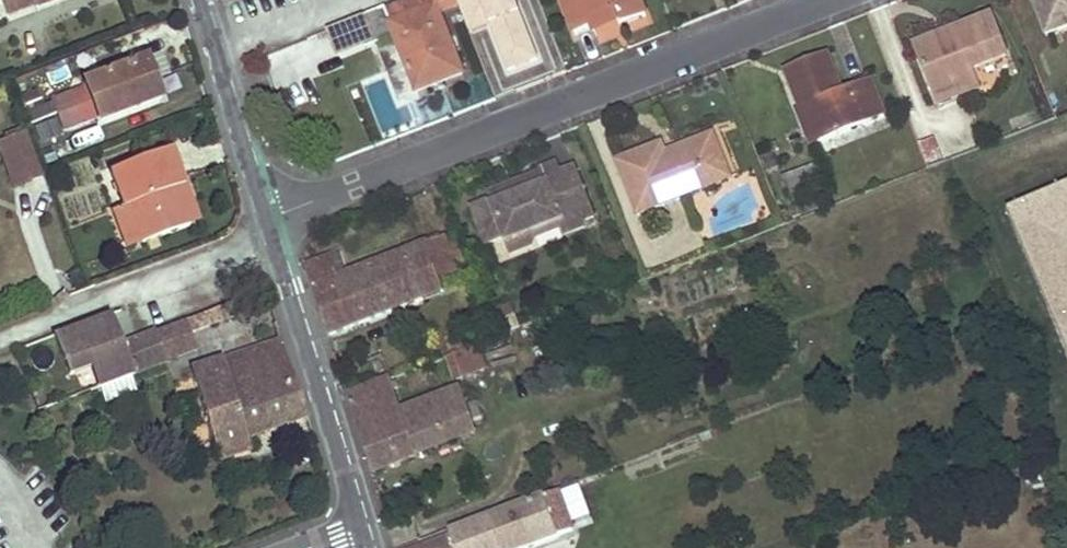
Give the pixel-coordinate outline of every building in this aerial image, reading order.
[(35,0),(4,0),(9,14),(37,4),(35,0)] [(329,30),(338,52),(363,42),(393,30),(398,43),(417,91),(463,73),(437,6),(452,0),(403,0),(329,30)] [(469,32),(489,24),(507,70),(537,58),(514,0),(456,0),(469,32)] [(576,34),(593,27),(590,21),(615,12),(620,26),(646,15),(640,0),(562,0),(576,34)] [(1047,35),(1066,28),(1066,0),(1035,0),(1047,35)] [(590,21),(593,27),(595,35),(620,26),(615,12),(590,21)] [(992,16),(954,31),(959,47),(923,62),(940,106),(979,90),(973,71),(1009,57),(992,16)] [(398,43),(393,30),(363,42),(366,49),(390,39),(392,45),(398,43)] [(954,31),(917,45),(923,62),(959,47),(954,31)] [(828,53),(786,69),(801,107),(809,104),(824,142),(887,117),(873,79),(843,91),(828,53)] [(162,99),(148,59),(87,82),(88,86),(53,100),(65,131),(100,118),(101,123),(162,99)] [(801,107),(799,108),(813,146),(824,142),(809,104),(801,107)] [(56,117),(34,125),(39,142),(62,134),(56,117)] [(45,177),(28,131),(0,142),(0,151),(15,189),(45,177)] [(661,146),(620,163),(640,213),(729,179),(713,138),(665,156),(661,146)] [(186,186),(172,149),(111,172),(124,207),(129,205),(143,246),(191,227),(177,190),(186,186)] [(509,187),(490,195),(493,202),(474,209),(488,244),(507,237),(513,253),(535,244),(542,230),(563,222),(568,236),(587,228),(585,223),(596,219),(577,169),(562,175),(558,165),(542,171),(543,174),(528,180),(530,185),(511,192),(509,187)] [(807,169),(785,178),(795,204),(816,196),(807,169)] [(509,187),(511,192),(530,185),(528,180),(509,187)] [(200,224),(186,186),(177,190),(191,227),(200,224)] [(1009,210),(1066,350),(1066,187),(1009,210)] [(143,246),(129,205),(124,207),(120,209),(134,249),(143,246)] [(456,234),(429,244),(443,285),(462,278),(458,270),(469,265),(456,234)] [(429,244),(408,252),(426,301),(446,293),(443,285),(429,244)] [(342,251),(331,255),(339,277),(351,273),(342,251)] [(408,252),(377,263),(397,312),(426,301),(408,252)] [(331,255),(307,265),(315,288),(335,281),(340,279),(339,277),(331,255)] [(340,279),(335,281),(353,328),(397,312),(377,263),(351,273),(339,277),(340,279)] [(335,281),(315,288),(331,336),(353,328),(335,281)] [(234,300),(187,318),(192,330),(238,312),(234,300)] [(112,311),(107,313),(113,331),(104,334),(109,348),(124,343),(112,311)] [(107,313),(55,332),(72,375),(95,366),(102,385),(166,359),(155,330),(124,343),(109,348),(104,334),(113,331),(107,313)] [(187,318),(155,330),(166,359),(198,347),(192,330),(187,318)] [(466,333),(446,340),(453,354),(473,346),(466,333)] [(308,417),(283,341),(193,367),(219,459),(252,449),(249,436),(308,417)] [(453,354),(448,356),(458,381),(485,371),(475,345),(473,346),(453,354)] [(392,378),(349,394),(373,474),(478,433),(461,388),(403,409),(392,378)] [(422,547),(528,547),(574,530),(567,512),(559,492),(490,519),(489,515),(449,531),(451,537),(422,547)] [(578,508),(567,512),(574,530),(584,527),(578,508)]
